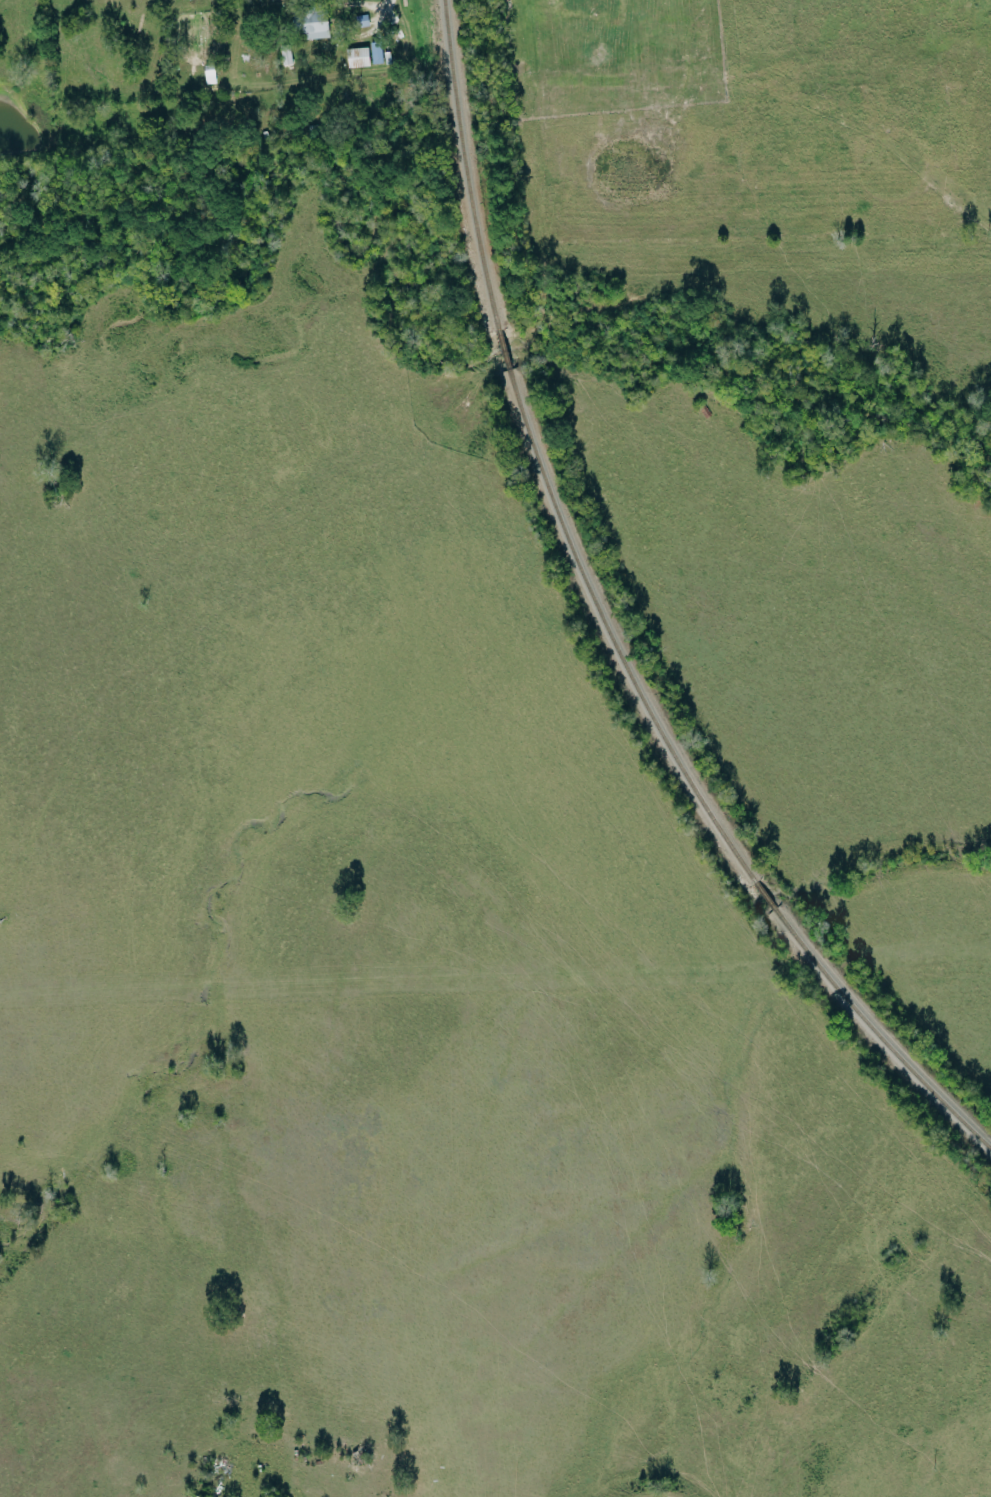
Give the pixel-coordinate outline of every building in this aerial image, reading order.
[(330,38),(327,12),(305,14),(307,32),(308,40),(330,38)] [(372,66),(369,47),(347,50),(350,69),(372,66)]
